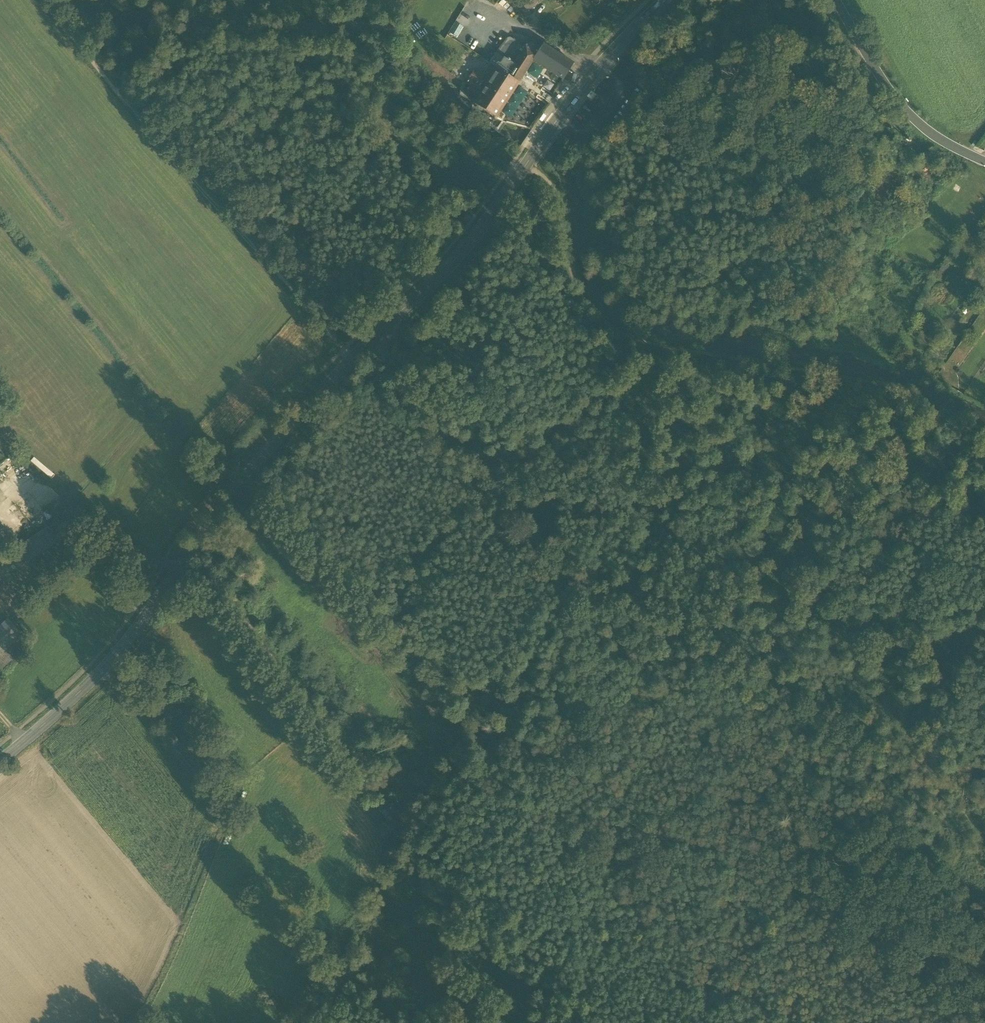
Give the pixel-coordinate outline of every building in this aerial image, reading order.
[(528,12),(538,3),(535,0),(521,0),(519,2),(528,12)] [(524,48),(517,59),(509,54),(516,44),(517,42),(516,42),(511,38),(508,38),(507,39),(496,53),(504,59),(498,68),(490,63),(483,74),(491,79),(475,104),(474,106),(495,119),(518,84),(531,62),(542,45),(532,38),(530,37),(528,38),(524,44),(524,45),(524,48)] [(524,45),(524,44),(518,40),(517,42),(516,44),(509,54),(517,59),(524,48),(524,45)] [(531,62),(563,81),(574,64),(543,44),(542,45),(531,62)] [(496,53),(490,63),(498,68),(504,59),(496,53)] [(466,82),(470,85),(478,90),(485,80),(473,72),(466,82)] [(473,98),(478,90),(470,85),(465,93),(473,98)] [(511,117),(526,94),(520,90),(504,113),(511,117)] [(496,129),(497,128),(474,112),(474,106),(475,104),(472,103),(472,113),(488,125),(494,129),(493,129),(504,137),(508,141),(509,140),(511,137),(507,134),(505,136),(496,129)] [(16,548),(26,563),(68,535),(58,520),(16,548)] [(21,634),(22,634),(8,619),(0,627),(0,654),(21,634)] [(21,634),(0,654),(0,670),(30,642),(21,634)] [(383,773),(401,797),(412,789),(394,765),(387,770),(386,768),(381,771),(383,773)] [(385,808),(395,821),(405,814),(395,801),(385,808)]
